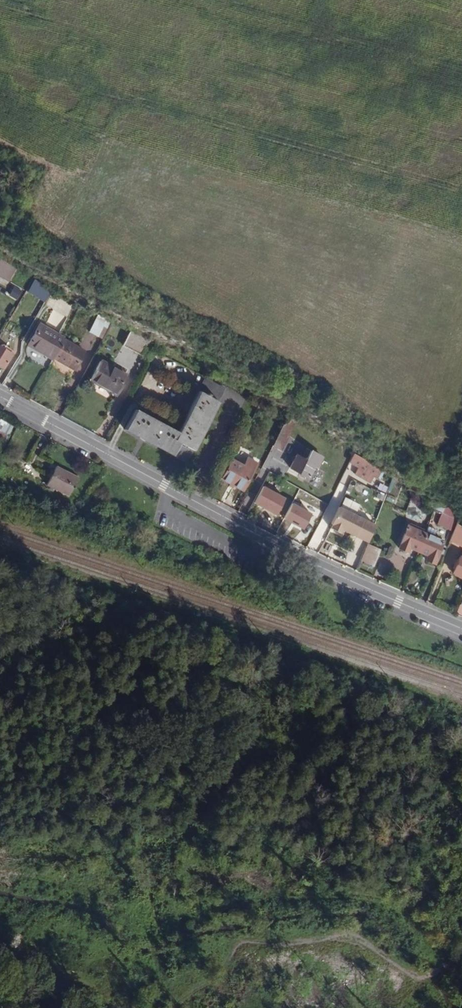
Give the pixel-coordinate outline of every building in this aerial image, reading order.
[(19,266),(0,256),(0,276),(11,282),(19,266)] [(36,280),(40,273),(33,270),(29,277),(36,280)] [(47,302),(55,288),(37,278),(29,292),(47,302)] [(17,300),(23,293),(15,287),(9,294),(17,300)] [(105,337),(109,323),(95,319),(92,334),(105,337)] [(46,355),(58,334),(42,325),(30,347),(46,355)] [(151,355),(160,338),(136,325),(127,343),(151,355)] [(78,370),(89,350),(67,338),(56,359),(78,370)] [(16,350),(0,341),(0,365),(6,368),(16,350)] [(118,391),(128,373),(102,359),(98,368),(102,371),(97,380),(118,391)] [(193,450),(219,401),(199,390),(178,431),(135,409),(125,428),(124,431),(172,456),(179,443),(193,450)] [(283,451),(293,432),(284,428),(274,447),(283,451)] [(319,468),(325,457),(307,448),(302,458),(297,455),(291,466),(311,476),(316,466),(319,468)] [(383,470),(366,461),(367,459),(358,454),(353,464),(361,468),(358,474),(376,483),(383,470)] [(244,469),(248,460),(237,455),(233,464),(244,469)] [(244,493),(258,466),(248,460),(244,469),(233,464),(223,482),(244,493)] [(69,496),(78,477),(77,476),(74,474),(71,481),(64,477),(67,471),(56,466),(47,486),(68,496),(69,496)] [(71,481),(74,474),(74,473),(67,470),(67,471),(64,477),(71,481)] [(276,515),(286,498),(264,485),(254,502),(276,515)] [(407,510),(414,496),(403,491),(396,505),(407,510)] [(311,512),(292,502),(283,519),(303,529),(311,512)] [(375,525),(338,508),(330,526),(332,526),(330,530),(340,534),(342,530),(368,542),(375,525)] [(461,517),(446,509),(438,522),(453,531),(461,517)] [(421,552),(430,531),(420,527),(419,529),(412,525),(401,549),(409,552),(411,548),(421,552)] [(459,526),(452,542),(461,547),(461,528),(459,526)] [(438,565),(448,542),(439,538),(441,535),(430,531),(421,552),(431,557),(429,561),(438,565)] [(374,567),(382,550),(368,544),(361,561),(374,567)] [(461,559),(454,575),(461,579),(461,560),(461,559)]
